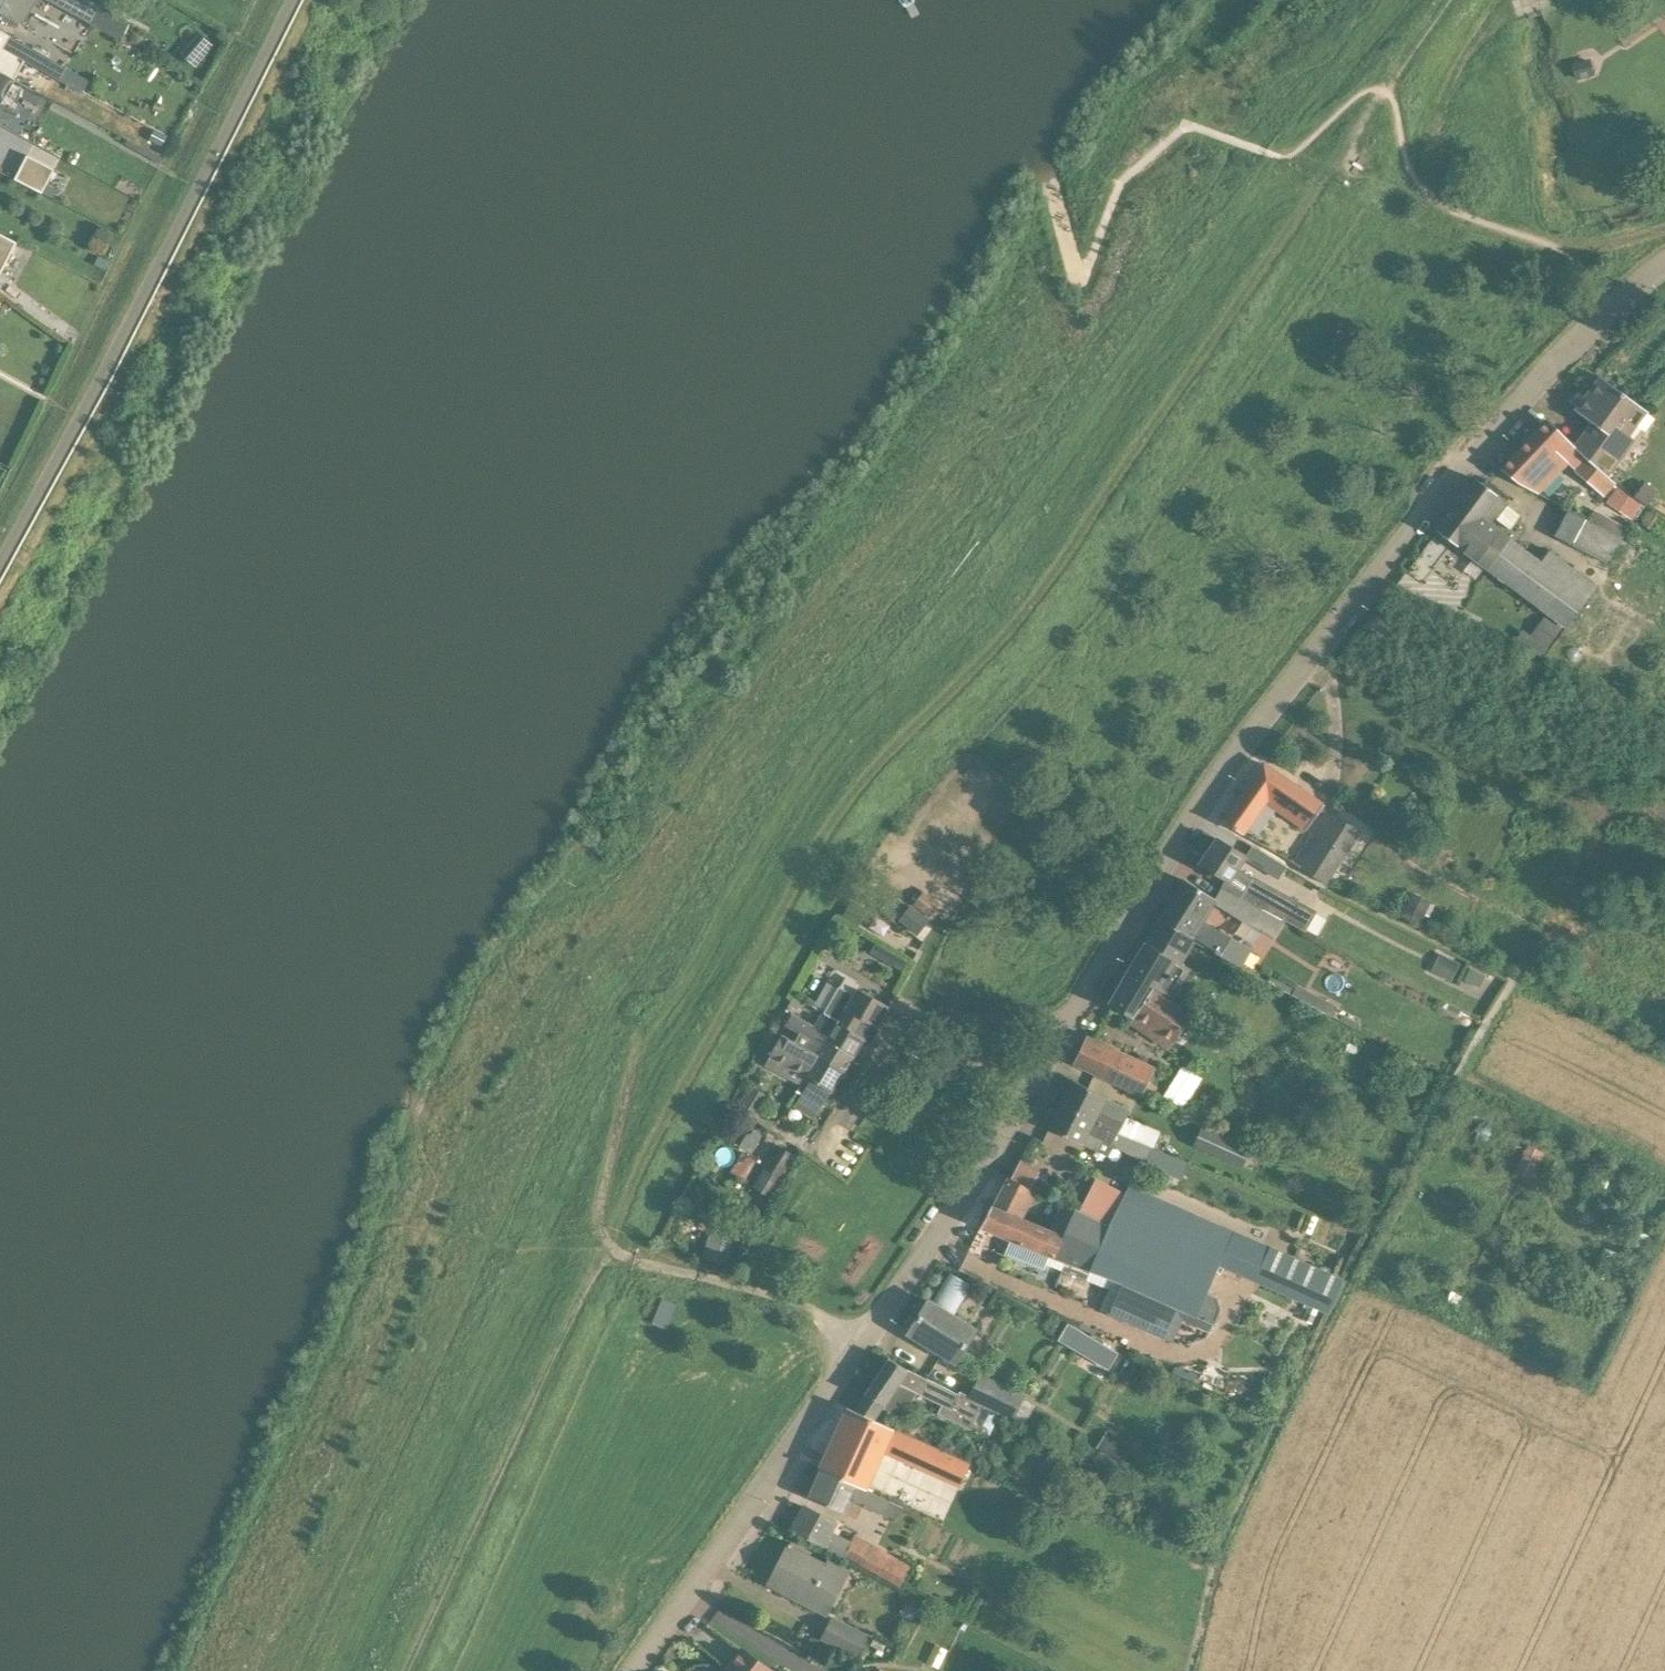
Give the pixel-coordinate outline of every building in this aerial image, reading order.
[(22,28),(38,0),(0,0),(0,15),(22,28)] [(88,0),(49,0),(121,40),(131,23),(88,0)] [(13,79),(22,63),(3,53),(11,37),(0,31),(0,72),(13,79)] [(23,62),(59,81),(66,69),(65,69),(11,37),(3,53),(22,63),(23,62)] [(1572,59),(1575,75),(1594,72),(1591,56),(1572,59)] [(0,105),(15,81),(0,72),(0,104),(0,105)] [(28,152),(17,180),(44,191),(56,164),(28,152)] [(16,243),(0,235),(0,275),(16,243)] [(1606,476),(1633,440),(1627,436),(1646,411),(1599,377),(1573,411),(1590,423),(1573,446),(1586,458),(1606,476)] [(1575,469),(1586,458),(1573,446),(1547,420),(1500,470),(1517,484),(1536,494),(1537,493),(1567,462),(1575,469)] [(1601,497),(1614,483),(1606,476),(1586,458),(1575,469),(1573,472),(1601,497)] [(1458,502),(1508,540),(1510,537),(1500,530),(1488,521),(1492,517),(1496,519),(1508,503),(1475,479),(1458,502)] [(1645,502),(1653,489),(1641,481),(1633,494),(1645,502)] [(1436,531),(1485,568),(1508,540),(1458,502),(1436,531)] [(1606,562),(1620,536),(1565,507),(1551,533),(1606,562)] [(1510,537),(1508,540),(1485,568),(1566,628),(1598,586),(1550,550),(1541,562),(1510,537)] [(1219,826),(1246,839),(1267,808),(1305,832),(1323,807),(1262,766),(1219,826)] [(1324,883),(1356,832),(1334,817),(1321,839),(1311,834),(1293,864),(1324,883)] [(1241,898),(1253,880),(1239,871),(1247,859),(1217,840),(1200,865),(1224,880),(1221,887),(1241,898)] [(1304,931),(1315,912),(1254,879),(1253,880),(1241,898),(1262,912),(1264,909),(1269,912),(1283,919),(1304,931)] [(1241,968),(1254,947),(1209,920),(1220,903),(1184,881),(1160,921),(1198,943),(1241,968)] [(921,891),(913,901),(928,913),(936,903),(921,891)] [(914,934),(927,918),(908,904),(896,920),(914,934)] [(1283,919),(1269,912),(1258,931),(1271,939),(1283,919)] [(849,929),(837,922),(829,937),(840,943),(849,929)] [(1136,1024),(1196,945),(1159,923),(1141,954),(1107,1004),(1136,1024)] [(1451,980),(1459,963),(1438,953),(1430,970),(1451,980)] [(1292,988),(1268,975),(1264,981),(1355,1028),(1358,1022),(1333,1009),(1335,1004),(1295,983),(1292,988)] [(851,997),(839,990),(821,1021),(862,1039),(869,1044),(878,1029),(876,1028),(887,1006),(855,988),(851,997)] [(1192,1015),(1163,995),(1141,1024),(1171,1046),(1192,1015)] [(794,997),(789,1005),(796,1010),(801,1002),(794,997)] [(814,1026),(793,1014),(792,1016),(854,1053),(862,1039),(821,1021),(818,1020),(814,1026)] [(844,1070),(854,1053),(792,1016),(785,1026),(806,1040),(802,1047),(812,1053),(844,1070)] [(799,1076),(812,1053),(802,1047),(781,1035),(765,1066),(789,1080),(793,1073),(799,1076)] [(1141,1096),(1153,1070),(1086,1039),(1074,1064),(1141,1096)] [(831,1092),(844,1070),(812,1053),(799,1076),(807,1080),(791,1105),(813,1118),(830,1091),(831,1092)] [(753,1111),(769,1082),(756,1075),(739,1103),(753,1111)] [(1122,1122),(1111,1117),(1118,1104),(1088,1089),(1072,1080),(1060,1104),(1126,1138),(1153,1148),(1159,1132),(1124,1117),(1122,1122)] [(1126,1138),(1060,1104),(1048,1128),(1065,1137),(1083,1146),(1089,1133),(1111,1144),(1113,1141),(1122,1146),(1126,1138)] [(1250,1170),(1258,1154),(1201,1128),(1194,1145),(1250,1170)] [(1517,1174),(1535,1181),(1545,1150),(1527,1144),(1517,1174)] [(780,1180),(781,1179),(795,1156),(777,1145),(762,1169),(780,1180)] [(1019,1162),(1011,1178),(1028,1189),(1037,1172),(1019,1162)] [(1025,1220),(1036,1194),(1011,1178),(1010,1178),(993,1207),(991,1206),(980,1228),(1054,1258),(1053,1260),(1073,1267),(1073,1266),(1088,1273),(1089,1271),(1121,1285),(1108,1315),(1164,1341),(1178,1310),(1195,1318),(1221,1261),(1308,1300),(1306,1305),(1327,1316),(1343,1280),(1128,1184),(1122,1196),(1108,1225),(1080,1212),(1075,1209),(1063,1234),(1025,1220)] [(1108,1225),(1122,1196),(1094,1181),(1080,1212),(1108,1225)] [(736,1245),(710,1235),(702,1257),(728,1267),(736,1245)] [(957,1320),(972,1288),(975,1280),(950,1269),(931,1303),(929,1302),(909,1334),(957,1363),(976,1332),(957,1320)] [(1107,1367),(1116,1353),(1066,1322),(1057,1336),(1107,1367)] [(955,1392),(908,1371),(889,1359),(863,1397),(893,1412),(899,1412),(911,1392),(939,1405),(935,1413),(966,1428),(978,1401),(956,1391),(955,1392)] [(1011,1415),(1021,1395),(977,1372),(967,1393),(1011,1415)] [(823,1470),(860,1488),(872,1462),(878,1448),(954,1480),(963,1462),(963,1461),(890,1427),(878,1422),(850,1408),(834,1446),(823,1470)] [(1119,1467),(1131,1448),(1105,1431),(1092,1450),(1119,1467)] [(902,1508),(860,1488),(823,1470),(810,1498),(857,1519),(862,1506),(896,1519),(902,1508)] [(851,1542),(833,1533),(838,1524),(806,1507),(793,1531),(844,1558),(844,1557),(900,1587),(911,1566),(854,1535),(851,1542)] [(824,1564),(790,1548),(792,1545),(790,1544),(774,1573),(788,1580),(782,1592),(828,1616),(851,1570),(828,1558),(824,1564)] [(856,1658),(867,1631),(832,1614),(820,1642),(856,1658)] [(887,1642),(875,1636),(870,1645),(883,1651),(887,1642)] [(743,1650),(728,1670),(771,1670),(743,1650)]
